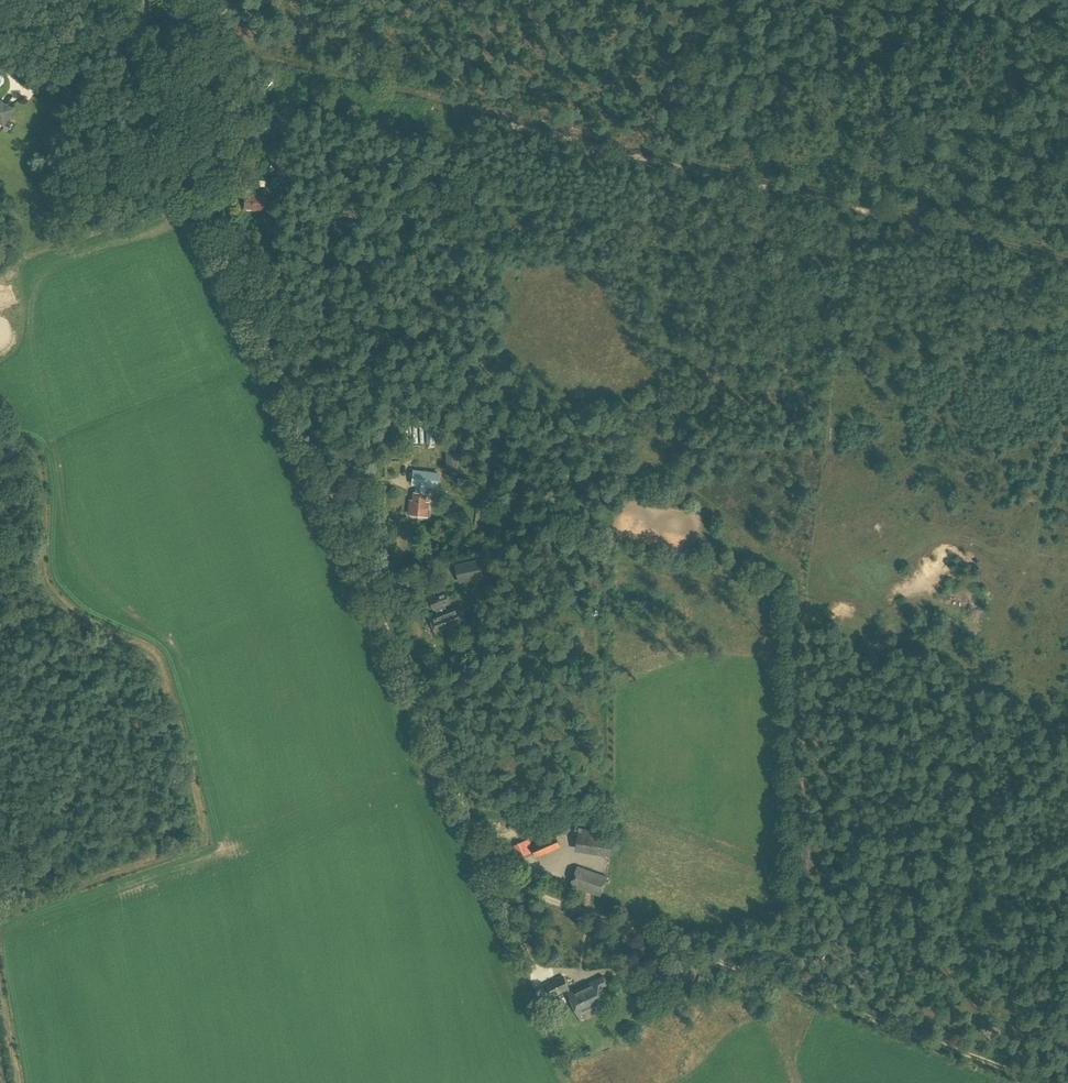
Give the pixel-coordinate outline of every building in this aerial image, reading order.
[(356,86),(354,96),(364,97),(365,87),(356,86)] [(11,109),(0,102),(0,128),(11,109)] [(256,189),(255,196),(271,197),(272,189),(256,189)] [(245,195),(244,209),(270,211),(271,197),(255,196),(245,195)] [(457,451),(447,452),(447,471),(458,471),(457,451)] [(410,500),(409,514),(427,516),(428,502),(425,502),(426,494),(422,494),(423,487),(418,487),(418,493),(414,493),(414,501),(410,500)] [(478,561),(457,567),(459,578),(465,577),(466,580),(482,576),(478,561)] [(446,591),(431,597),(435,609),(438,607),(441,613),(431,617),(437,633),(466,621),(460,606),(447,611),(445,605),(451,602),(446,591)] [(578,828),(575,851),(611,857),(615,832),(578,828)] [(556,836),(531,847),(535,857),(560,846),(556,836)] [(526,841),(508,847),(513,859),(531,852),(526,841)] [(577,865),(570,885),(601,896),(607,875),(577,865)] [(565,976),(545,984),(550,996),(570,988),(565,976)] [(603,976),(566,992),(577,1016),(606,1003),(598,988),(607,984),(603,976)]
